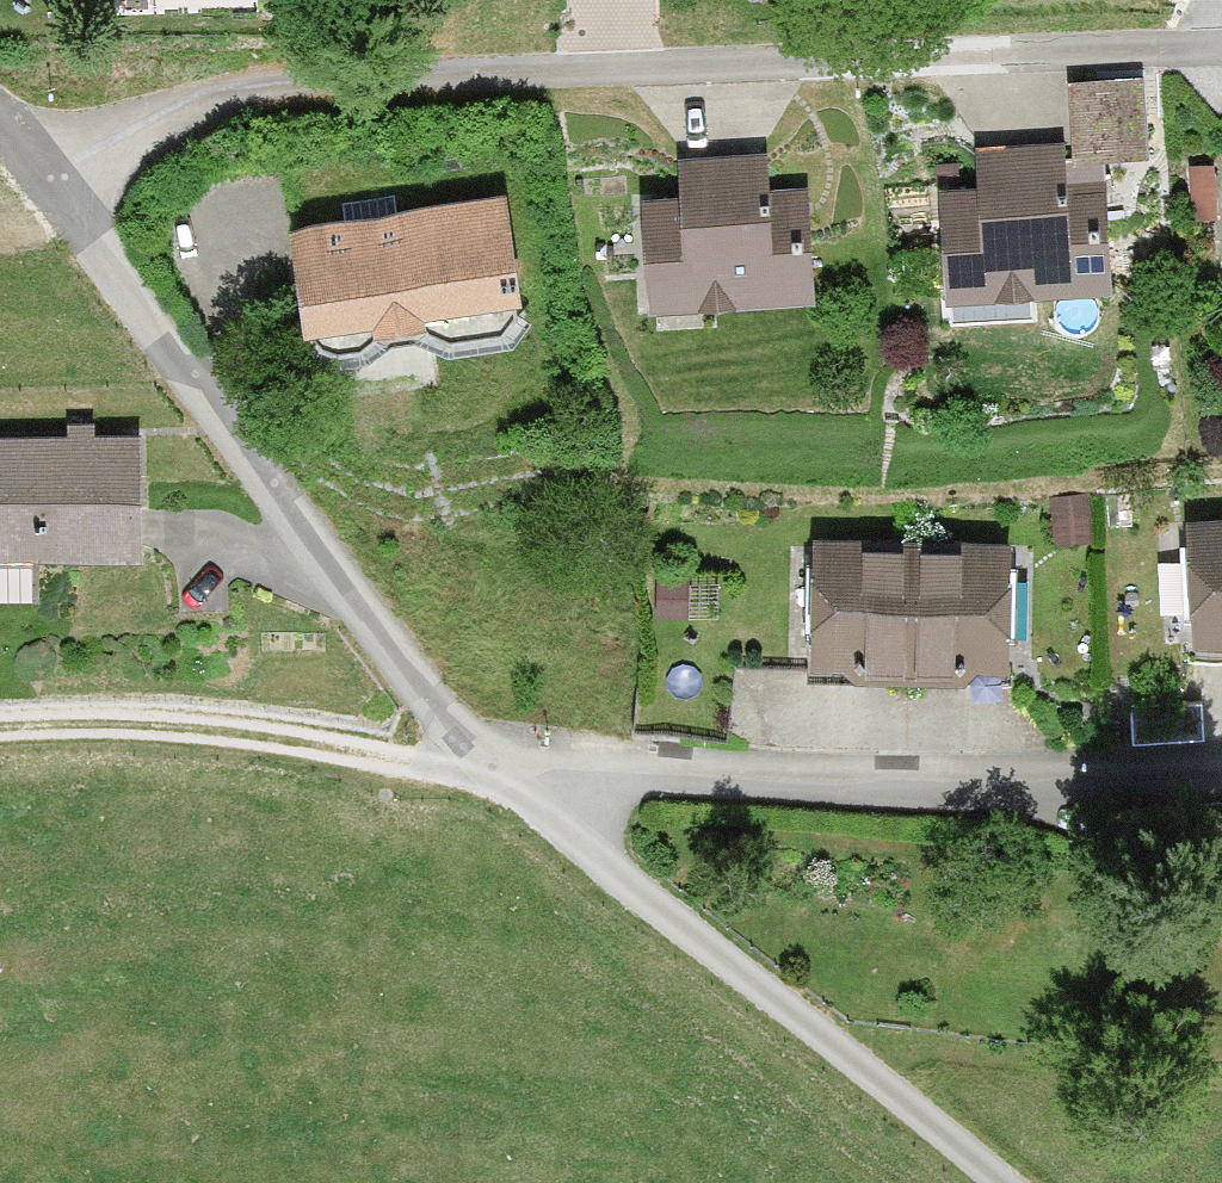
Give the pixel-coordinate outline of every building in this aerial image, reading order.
[(937,303),(1116,299),(1113,155),(934,159),(937,303)] [(635,310),(812,302),(806,171),(629,179),(635,310)] [(296,333),(515,304),(500,193),(282,222),(296,333)] [(0,435),(0,557),(136,556),(134,434),(0,435)] [(1185,524),(1193,644),(1221,642),(1221,522),(1185,524)] [(904,540),(800,536),(795,665),(899,669),(904,540)] [(1008,544),(904,540),(899,669),(1003,673),(1008,544)]
